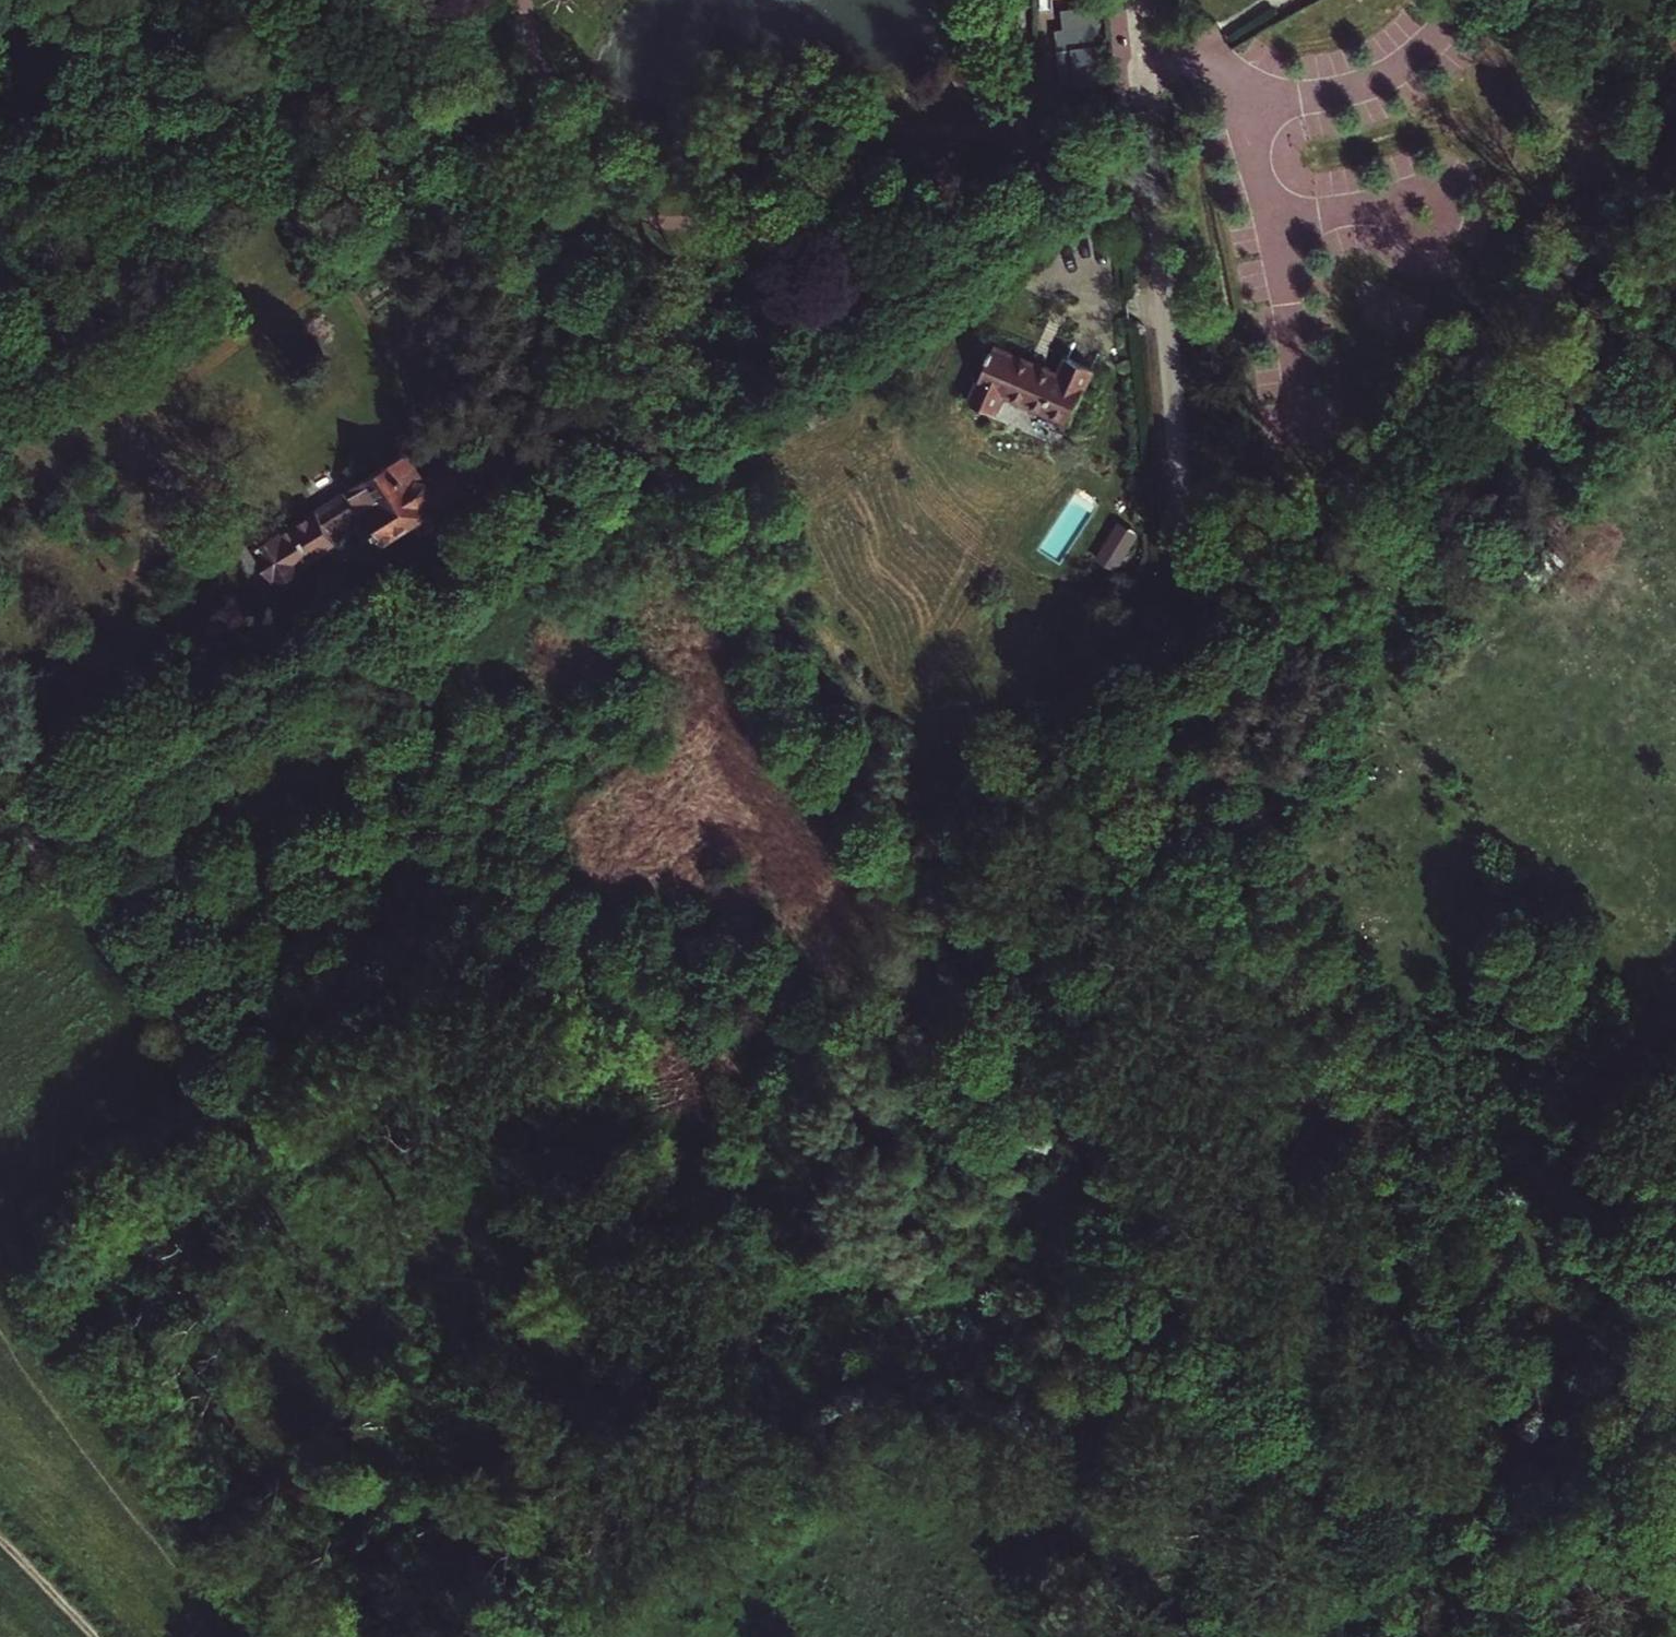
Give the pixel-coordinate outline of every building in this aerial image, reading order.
[(1058,373),(994,343),(968,401),(993,412),(1001,393),(1067,423),(1092,369),(1066,357),(1058,373)] [(350,488),(287,527),(285,524),(256,542),(279,580),(308,562),(307,560),(340,540),(333,528),(368,508),(385,536),(416,516),(422,526),(491,483),(462,437),(434,454),(440,464),(426,473),(409,447),(348,485),(350,488)]
